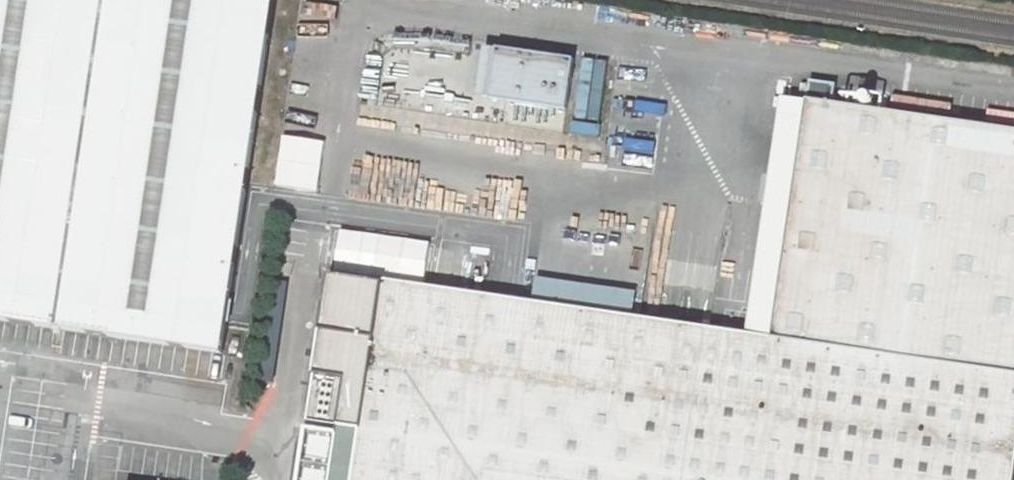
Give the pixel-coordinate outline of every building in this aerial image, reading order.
[(0,250),(0,323),(224,356),(275,0),(36,0),(0,250)] [(36,0),(0,0),(0,250),(36,0)] [(496,98),(573,110),(581,58),(504,47),(496,98)] [(574,133),(601,137),(611,62),(585,59),(574,133)] [(384,281),(354,479),(1013,479),(1013,130),(835,104),(838,85),(812,81),(808,102),(773,338),(753,335),(582,310),(483,295),(384,281)] [(808,102),(788,99),(753,335),(773,338),(808,102)] [(585,294),(485,279),(483,295),(582,310),(585,294)]
